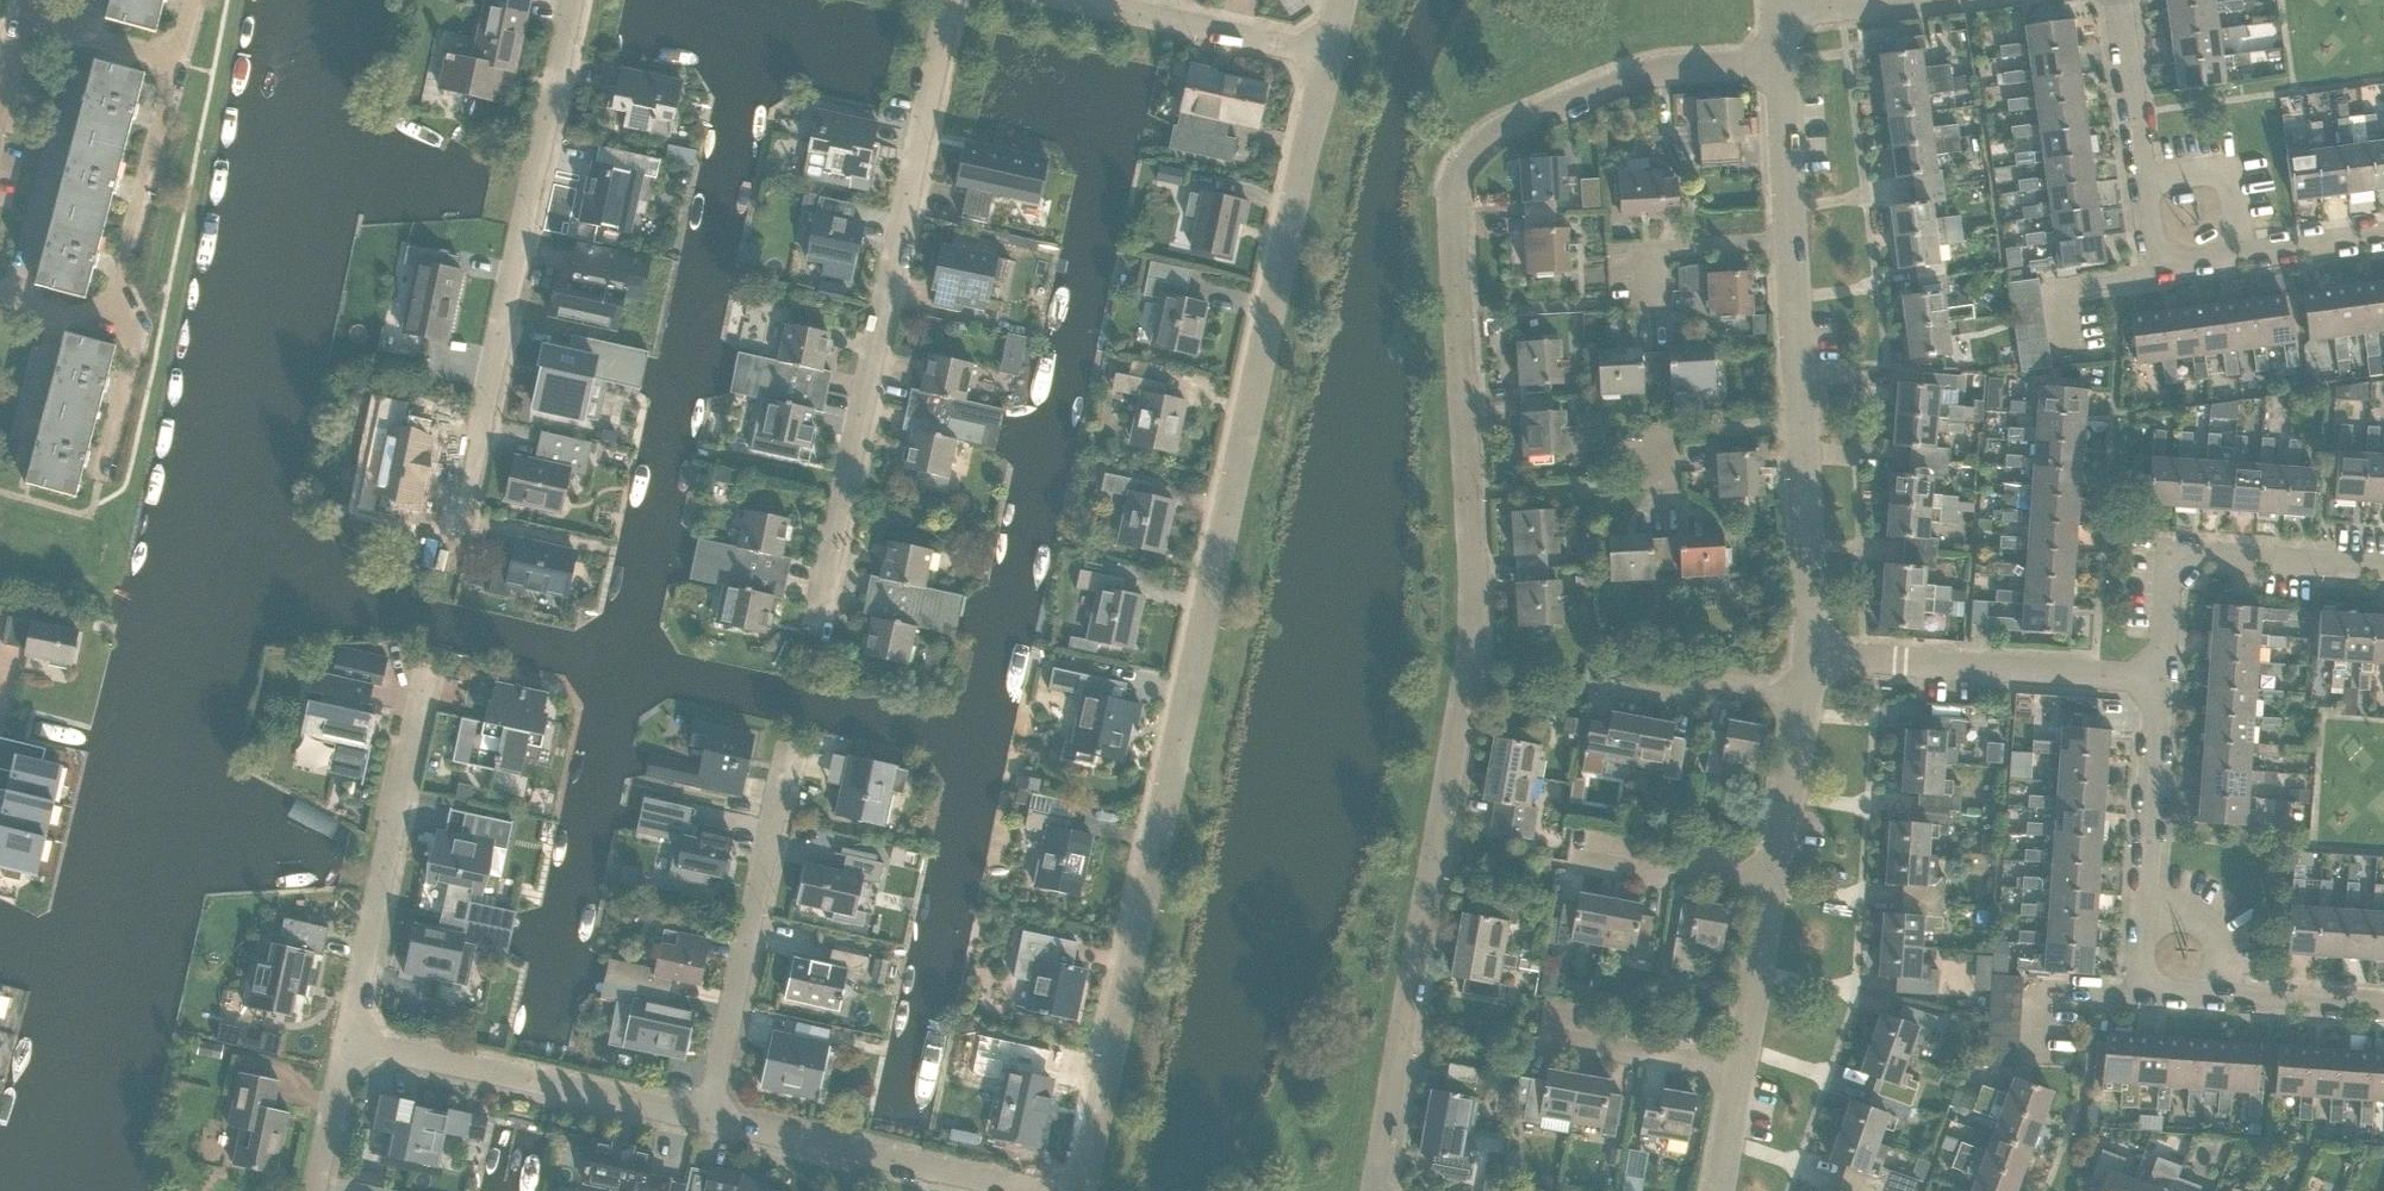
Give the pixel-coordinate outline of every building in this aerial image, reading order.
[(105,19),(156,33),(164,1),(166,2),(167,0),(110,0),(105,19)] [(530,0),(486,0),(472,61),(447,56),(439,88),(498,101),(505,69),(514,71),(530,0)] [(2167,9),(2214,3),(2214,0),(2165,0),(2167,9)] [(2222,1),(2224,13),(2243,10),(2241,0),(2232,0),(2222,1)] [(2214,3),(2167,9),(2170,36),(2218,29),(2215,14),(2214,3)] [(2028,53),(2075,47),(2072,19),(2024,26),(2027,43),(1999,46),(2001,58),(2028,54),(2028,53)] [(2245,26),(2226,28),(2228,40),(2246,37),(2245,26)] [(2218,29),(2170,36),(2174,63),(2221,56),(2219,41),(2218,29)] [(1883,87),(1951,78),(1949,65),(1922,68),(1920,52),(1925,51),(1923,36),(1895,39),(1897,54),(1879,56),(1883,87)] [(2032,81),(2079,74),(2075,47),(2028,53),(2028,54),(2030,69),(2003,73),(2004,85),(2032,81)] [(2221,56),(2174,63),(2178,90),(2225,84),(2223,68),(2250,64),(2248,52),(2221,56)] [(74,136),(125,149),(133,119),(135,120),(139,105),(136,105),(145,74),(94,60),(74,136)] [(1257,127),(1266,86),(1220,75),(1217,70),(1189,64),(1187,73),(1188,73),(1176,125),(1174,125),(1169,148),(1230,162),(1235,139),(1225,136),(1229,121),(1257,127)] [(673,122),(682,81),(636,71),(631,91),(611,86),(607,108),(627,112),(623,127),(670,137),(673,122)] [(2035,107),(2083,101),(2079,74),(2032,81),(2034,96),(2007,100),(2008,112),(2035,108),(2035,107)] [(1887,117),(1928,111),(1926,95),(1952,91),(1951,78),(1883,87),(1887,117)] [(2344,88),(2333,90),(2337,119),(2340,147),(2341,147),(2347,194),(2374,190),(2368,143),(2367,143),(2352,145),(2348,118),(2344,88)] [(1700,168),(1741,166),(1737,99),(1697,102),(1700,168)] [(2039,134),(2086,128),(2083,101),(2035,107),(2035,108),(2038,123),(2010,127),(2012,138),(2039,135),(2039,134)] [(817,110),(802,177),(868,192),(873,167),(874,163),(876,156),(870,155),(873,144),(878,145),(878,144),(873,143),(878,123),(817,110)] [(1891,147),(1959,138),(1957,125),(1930,128),(1928,111),(1887,117),(1891,147)] [(2364,116),(2367,143),(2368,143),(2374,190),(2383,189),(2383,141),(2379,141),(2375,114),(2364,116)] [(2321,121),(2310,123),(2312,140),(2323,138),(2321,121)] [(2294,125),(2282,127),(2286,154),(2292,201),(2320,197),(2314,150),(2313,150),(2298,152),(2294,125)] [(2043,161),(2090,155),(2086,128),(2039,134),(2039,135),(2041,150),(2014,154),(2015,165),(2043,162),(2043,161)] [(117,179),(125,149),(74,136),(54,210),(105,223),(113,193),(115,194),(119,180),(117,179)] [(1915,189),(1943,185),(1941,170),(1936,171),(1934,155),(1960,151),(1959,138),(1891,147),(1895,177),(1913,175),(1915,189)] [(2340,147),(2314,150),(2320,197),(2347,194),(2341,147),(2340,147)] [(955,185),(955,187),(967,189),(960,217),(986,223),(992,195),(1011,199),(1011,192),(1035,197),(1037,198),(1045,160),(1048,161),(1048,160),(1008,151),(1007,152),(1008,158),(966,148),(958,186),(955,185)] [(606,167),(587,163),(575,219),(631,231),(643,175),(620,170),(623,155),(609,152),(606,167)] [(2046,188),(2094,182),(2090,155),(2043,161),(2043,162),(2045,177),(2017,181),(2019,192),(2046,189),(2046,188)] [(1524,217),(1555,215),(1554,201),(1563,200),(1561,158),(1520,160),(1522,202),(1523,202),(1524,217)] [(1661,180),(1660,172),(1618,174),(1620,215),(1677,212),(1675,179),(1661,180)] [(2050,215),(2097,209),(2094,182),(2046,188),(2046,189),(2048,204),(2021,208),(2023,219),(2050,216),(2050,215)] [(1894,238),(1961,229),(1959,216),(1933,219),(1931,203),(1945,201),(1943,185),(1915,189),(1917,204),(1890,207),(1894,238)] [(1203,195),(1189,192),(1184,215),(1198,218),(1192,249),(1229,256),(1237,222),(1244,224),(1248,202),(1204,193),(1203,195)] [(2054,242),(2101,236),(2097,209),(2050,215),(2050,216),(2052,231),(2025,235),(2026,246),(2054,243),(2054,242)] [(97,253),(105,223),(54,210),(34,285),(85,299),(93,267),(96,268),(99,254),(97,253)] [(851,280),(863,223),(815,213),(806,259),(824,262),(821,274),(851,280)] [(1555,215),(1524,217),(1525,231),(1524,231),(1526,273),(1567,271),(1564,229),(1556,229),(1555,215)] [(1608,227),(1583,227),(1584,290),(1610,289),(1608,227)] [(1917,280),(1946,277),(1944,261),(1938,262),(1936,246),(1963,242),(1961,229),(1894,238),(1898,268),(1915,266),(1917,280)] [(2054,242),(2054,243),(2056,258),(2028,262),(2030,273),(2105,263),(2101,236),(2054,242)] [(941,246),(932,288),(936,289),(933,304),(961,310),(962,305),(983,309),(985,299),(988,300),(993,279),(1004,282),(1009,261),(997,258),(971,252),(972,246),(955,243),(954,249),(941,246)] [(648,260),(579,245),(573,273),(564,271),(559,270),(549,315),(554,316),(602,326),(615,329),(622,295),(640,299),(648,260)] [(451,338),(464,275),(455,273),(458,257),(408,246),(404,264),(418,267),(405,329),(451,338)] [(1708,274),(1708,262),(1677,264),(1678,291),(1708,289),(1709,317),(1750,314),(1748,272),(1708,274)] [(1199,352),(1209,308),(1184,302),(1187,286),(1147,277),(1143,294),(1163,299),(1153,342),(1199,352)] [(1906,328),(1973,319),(1971,305),(1945,309),(1942,293),(1948,292),(1946,277),(1917,280),(1919,295),(1902,297),(1906,328)] [(2010,298),(2040,294),(2038,279),(2008,283),(2010,298)] [(2363,285),(2370,332),(2376,331),(2383,330),(2383,282),(2363,285)] [(2379,355),(2376,331),(2370,332),(2363,285),(2333,289),(2339,336),(2346,335),(2364,333),(2367,356),(2379,355)] [(2349,359),(2346,335),(2339,336),(2333,289),(2302,293),(2309,340),(2333,337),(2336,360),(2349,359)] [(2012,312),(2042,308),(2040,294),(2010,298),(2012,312)] [(2259,347),(2265,346),(2283,344),(2286,368),(2298,366),(2295,341),(2289,342),(2283,296),(2252,300),(2259,347)] [(2268,370),(2265,346),(2259,347),(2252,300),(2222,304),(2228,351),(2234,351),(2253,348),(2256,372),(2268,370)] [(2238,374),(2234,351),(2228,351),(2222,304),(2192,308),(2198,356),(2204,355),(2222,352),(2225,376),(2238,374)] [(2014,327),(2044,323),(2042,308),(2012,312),(2014,327)] [(2207,378),(2204,355),(2198,356),(2192,308),(2161,312),(2168,360),(2174,359),(2192,356),(2195,380),(2207,378)] [(2177,383),(2174,359),(2168,360),(2161,312),(2130,317),(2137,364),(2161,361),(2165,384),(2177,383)] [(1973,319),(1906,328),(1910,358),(1950,353),(1948,335),(1975,332),(1973,319)] [(2016,342),(2046,338),(2044,323),(2014,327),(2016,342)] [(734,372),(827,392),(831,372),(821,369),(829,334),(786,325),(778,360),(738,352),(734,372)] [(1009,330),(1001,369),(1020,373),(1028,334),(1009,330)] [(45,408),(96,422),(104,392),(106,392),(109,378),(107,377),(116,346),(65,333),(45,408)] [(542,368),(534,407),(585,418),(586,417),(583,416),(591,378),(640,389),(648,351),(609,343),(571,334),(567,353),(542,347),(542,350),(539,365),(538,365),(538,367),(542,368)] [(2018,356),(2048,352),(2046,338),(2016,342),(2018,356)] [(1520,400),(1551,398),(1551,384),(1559,383),(1557,341),(1516,343),(1518,385),(1520,385),(1520,400)] [(1655,352),(1657,383),(1670,383),(1671,391),(1713,389),(1711,348),(1669,350),(1669,351),(1655,352)] [(1657,383),(1655,352),(1640,353),(1640,352),(1598,354),(1600,395),(1642,392),(1642,384),(1657,383)] [(2048,352),(2018,356),(2021,371),(2051,367),(2048,352)] [(906,409),(1000,429),(1004,409),(964,400),(971,365),(929,355),(921,391),(911,389),(906,409)] [(734,372),(730,392),(763,399),(753,447),(750,447),(750,448),(798,460),(801,445),(810,447),(813,430),(815,430),(815,428),(809,426),(812,410),(823,412),(827,392),(734,372)] [(1178,450),(1187,405),(1162,400),(1166,384),(1115,373),(1111,390),(1122,392),(1141,397),(1132,440),(1178,450)] [(1895,414),(1963,420),(1964,406),(1937,404),(1938,388),(1956,390),(1957,376),(1922,373),(1921,385),(1897,384),(1895,414)] [(2036,414),(2084,417),(2086,389),(2038,386),(2037,402),(2010,400),(2009,412),(2012,412),(2011,421),(2026,422),(2026,413),(2036,414)] [(381,398),(370,451),(385,454),(377,492),(416,501),(421,478),(424,478),(428,456),(426,455),(430,437),(420,435),(402,432),(408,403),(381,398)] [(1551,398),(1520,400),(1521,414),(1520,414),(1522,456),(1563,454),(1561,412),(1552,412),(1551,398)] [(88,452),(96,422),(45,408),(25,484),(76,497),(84,466),(86,466),(90,452),(88,452)] [(917,470),(915,483),(945,489),(955,441),(995,449),(1000,429),(906,409),(902,429),(912,432),(905,467),(917,470)] [(1962,433),(1963,420),(1895,414),(1893,445),(1910,447),(1909,461),(1938,463),(1939,447),(1934,447),(1935,431),(1962,433)] [(2082,444),(2084,417),(2036,414),(2035,430),(2008,428),(2007,439),(2034,441),(2082,444)] [(2365,454),(2350,452),(2351,425),(2340,424),(2338,452),(2334,499),(2362,501),(2365,454)] [(2377,454),(2379,427),(2367,426),(2365,454),(2362,501),(2383,503),(2383,455),(2377,454)] [(2179,459),(2178,459),(2163,458),(2165,431),(2153,430),(2151,457),(2147,505),(2175,507),(2179,459)] [(585,475),(593,443),(541,431),(534,462),(518,459),(508,503),(556,514),(566,471),(585,475)] [(2206,461),(2190,460),(2192,433),(2180,432),(2178,459),(2179,459),(2175,507),(2202,509),(2206,461)] [(2229,511),(2233,463),(2217,462),(2219,435),(2207,434),(2206,461),(2202,509),(2229,511)] [(2260,465),(2244,464),(2246,437),(2235,436),(2233,463),(2229,511),(2256,513),(2260,465)] [(2287,467),(2271,466),(2273,438),(2262,438),(2260,465),(2256,513),(2284,515),(2287,467)] [(2287,467),(2284,515),(2311,516),(2315,469),(2298,468),(2300,440),(2289,440),(2287,467)] [(2080,471),(2082,444),(2034,441),(2033,457),(2006,455),(2005,466),(2032,468),(2080,471)] [(1719,498),(1760,495),(1758,453),(1717,455),(1719,498)] [(1937,479),(1938,463),(1909,461),(1908,475),(1891,474),(1888,505),(1956,510),(1957,496),(1930,494),(1932,478),(1937,479)] [(2078,498),(2080,471),(2032,468),(2031,484),(2004,482),(2003,493),(2030,495),(2078,498)] [(1166,550),(1176,505),(1151,500),(1154,484),(1105,473),(1101,490),(1130,497),(1120,540),(1166,550)] [(2076,525),(2078,498),(2030,495),(2029,511),(2002,509),(2001,520),(2028,522),(2029,522),(2076,525)] [(1955,523),(1956,510),(1888,505),(1886,536),(1904,537),(1903,551),(1936,554),(1937,538),(1927,537),(1928,521),(1955,523)] [(1516,569),(1547,567),(1546,553),(1554,553),(1552,510),(1511,513),(1514,555),(1515,555),(1516,569)] [(693,558),(787,579),(791,558),(781,556),(788,520),(746,511),(738,547),(698,538),(693,558)] [(2074,552),(2076,525),(2029,522),(2028,522),(2027,538),(2000,536),(1999,547),(2027,549),(2074,552)] [(1665,538),(1667,569),(1680,568),(1681,577),(1723,574),(1721,534),(1679,536),(1679,537),(1665,538)] [(562,598),(573,548),(520,536),(516,555),(498,551),(488,593),(508,597),(510,587),(562,598)] [(1667,569),(1665,538),(1650,539),(1650,538),(1608,540),(1610,581),(1652,578),(1652,570),(1667,569)] [(866,596),(959,616),(963,596),(923,587),(931,551),(888,542),(881,578),(870,575),(866,596)] [(2072,579),(2074,552),(2027,549),(2025,565),(1998,563),(1997,574),(2025,576),(2072,579)] [(1935,569),(1936,554),(1903,551),(1902,566),(1884,564),(1882,595),(1949,600),(1949,601),(1964,602),(1965,590),(1950,590),(1950,587),(1924,585),(1925,568),(1935,569)] [(782,599),(787,579),(693,558),(689,578),(729,587),(721,623),(764,632),(772,597),(782,599)] [(1547,567),(1516,569),(1517,583),(1515,584),(1518,626),(1558,624),(1556,581),(1548,582),(1547,567)] [(1135,645),(1145,601),(1120,595),(1124,579),(1080,570),(1076,587),(1099,592),(1090,635),(1135,645)] [(2070,606),(2072,579),(2025,576),(2023,592),(1996,590),(1995,601),(2023,603),(2070,606)] [(1948,614),(1949,601),(1949,600),(1882,595),(1879,626),(1920,629),(1922,612),(1948,614)] [(955,636),(959,616),(866,596),(862,616),(872,618),(864,654),(907,663),(915,627),(955,636)] [(2023,603),(2021,619),(1987,616),(1988,601),(1972,600),(1971,624),(1985,625),(1985,628),(2068,634),(2070,606),(2023,603)] [(2258,635),(2259,619),(2287,621),(2287,610),(2260,608),(2212,604),(2210,632),(2258,635)] [(2344,661),(2347,614),(2319,612),(2316,659),(2332,660),(2330,688),(2342,689),(2344,661)] [(2371,663),(2374,615),(2347,614),(2344,661),(2360,662),(2358,690),(2369,691),(2371,663)] [(2374,615),(2371,663),(2383,664),(2383,616),(2374,615)] [(71,664),(78,631),(8,617),(3,644),(27,649),(25,655),(71,664)] [(2286,637),(2258,635),(2210,632),(2209,659),(2256,662),(2257,647),(2285,648),(2286,637)] [(317,672),(312,693),(327,697),(320,732),(342,737),(335,768),(365,774),(371,745),(368,744),(375,714),(363,712),(365,704),(368,705),(372,684),(381,687),(388,658),(339,647),(333,675),(317,672)] [(2284,664),(2256,662),(2209,659),(2207,686),(2254,689),(2255,674),(2283,675),(2284,664)] [(1050,688),(1085,697),(1075,742),(1065,739),(1060,762),(1094,769),(1098,755),(1122,760),(1129,724),(1138,726),(1142,707),(1108,700),(1112,680),(1054,669),(1050,688)] [(539,734),(548,692),(495,681),(486,723),(483,722),(480,735),(499,739),(493,770),(520,776),(529,732),(539,734)] [(2282,691),(2254,689),(2207,686),(2205,713),(2252,716),(2253,701),(2281,703),(2282,691)] [(1635,763),(1642,718),(1611,713),(1609,725),(1590,722),(1581,771),(1601,775),(1604,757),(1635,763)] [(2280,718),(2252,716),(2205,713),(2203,740),(2250,743),(2252,728),(2279,730),(2280,718)] [(1582,736),(1584,720),(1563,716),(1561,733),(1582,736)] [(1903,761),(1943,764),(1944,747),(1954,748),(1955,743),(1964,744),(1966,719),(1924,716),(1923,731),(1905,730),(1903,761)] [(1642,718),(1635,763),(1664,768),(1662,777),(1678,780),(1685,739),(1671,736),(1673,724),(1642,718)] [(1752,771),(1760,726),(1728,721),(1726,734),(1712,731),(1705,772),(1720,775),(1721,766),(1752,771)] [(740,795),(753,736),(695,724),(691,744),(705,747),(701,766),(649,755),(645,774),(740,795)] [(1488,769),(1533,777),(1539,747),(1547,748),(1550,733),(1509,726),(1507,740),(1494,738),(1488,769)] [(2058,754),(2106,758),(2108,730),(2060,726),(2059,743),(2032,741),(2031,753),(2032,753),(2058,755),(2058,754)] [(2278,745),(2250,743),(2203,740),(2201,767),(2249,771),(2249,770),(2250,755),(2277,757),(2278,745)] [(54,803),(63,766),(55,765),(55,762),(44,760),(46,752),(0,741),(0,769),(12,772),(7,791),(7,792),(54,803)] [(2031,753),(2010,751),(2009,778),(2029,780),(2030,779),(2032,753),(2031,753)] [(902,793),(907,771),(833,754),(829,771),(845,774),(836,814),(883,824),(890,791),(902,793)] [(2048,769),(2047,781),(2057,782),(2057,781),(2104,785),(2106,758),(2058,754),(2058,755),(2057,770),(2048,769)] [(1942,780),(1943,764),(1903,761),(1901,792),(1919,793),(1918,808),(1950,811),(1959,811),(1961,786),(1952,786),(1952,781),(1942,780)] [(2276,772),(2249,770),(2249,771),(2201,767),(2199,794),(2247,798),(2247,797),(2248,782),(2275,784),(2276,772)] [(1528,807),(1533,777),(1488,769),(1483,800),(1495,802),(1490,831),(1531,839),(1536,809),(1528,807)] [(1040,780),(1028,778),(1028,780),(1016,778),(1014,790),(1038,794),(1040,780)] [(2102,812),(2104,785),(2057,781),(2057,782),(2055,797),(2028,795),(2027,807),(2055,809),(2055,808),(2102,812)] [(7,791),(0,789),(0,807),(3,808),(0,822),(0,828),(45,839),(54,803),(7,792),(7,791)] [(2274,799),(2247,797),(2247,798),(2199,794),(2197,822),(2245,826),(2246,809),(2273,811),(2274,799)] [(640,812),(636,833),(677,841),(669,876),(705,884),(707,874),(722,877),(726,858),(724,858),(730,831),(666,818),(669,803),(646,798),(643,813),(640,812)] [(1950,811),(1918,808),(1908,807),(1907,823),(1890,821),(1887,853),(1927,855),(1928,839),(1939,839),(1939,835),(1948,835),(1950,811)] [(2100,839),(2102,812),(2055,808),(2055,809),(2053,824),(2026,822),(2025,834),(2053,836),(2053,835),(2100,839)] [(1082,892),(1093,840),(1068,835),(1072,818),(1028,809),(1025,827),(1047,831),(1036,883),(1082,892)] [(468,840),(439,834),(434,860),(431,860),(427,879),(448,884),(441,918),(448,919),(512,933),(516,912),(469,902),(472,889),(481,891),(492,842),(508,846),(513,823),(473,814),(468,840)] [(6,868),(4,877),(20,881),(22,871),(37,875),(45,839),(0,828),(0,866),(6,868)] [(2098,866),(2100,839),(2053,835),(2053,836),(2052,851),(2024,849),(2023,861),(2051,863),(2051,862),(2098,866)] [(1926,872),(1927,855),(1887,853),(1885,883),(1903,884),(1902,900),(1943,903),(1945,878),(1936,877),(1936,873),(1926,872)] [(879,883),(884,863),(846,855),(842,873),(808,866),(799,905),(832,913),(831,919),(862,926),(865,912),(852,910),(859,879),(879,883)] [(2383,912),(2383,900),(2383,856),(2376,856),(2372,911),(2368,959),(2383,960),(2383,912)] [(2097,893),(2098,866),(2051,862),(2051,863),(2050,878),(2022,876),(2021,888),(2049,890),(2097,893)] [(2318,908),(2302,907),(2304,879),(2292,878),(2290,906),(2286,953),(2314,955),(2318,908)] [(2345,910),(2345,909),(2329,908),(2331,881),(2319,880),(2318,908),(2314,955),(2341,957),(2345,910)] [(2372,911),(2356,910),(2358,883),(2346,882),(2345,909),(2345,910),(2341,957),(2368,959),(2372,911)] [(2095,920),(2097,893),(2049,890),(2048,905),(2020,903),(2020,915),(2047,917),(2095,920)] [(1602,944),(1610,899),(1579,893),(1577,906),(1562,903),(1555,944),(1570,947),(1572,939),(1602,944)] [(1610,899),(1602,944),(1632,950),(1630,958),(1646,961),(1653,920),(1639,917),(1641,904),(1610,899)] [(1941,927),(1943,903),(1902,900),(1900,915),(1883,914),(1881,945),(1920,947),(1921,931),(1932,931),(1932,927),(1941,927)] [(1457,945),(1502,952),(1507,922),(1516,924),(1518,909),(1478,902),(1475,916),(1462,914),(1457,945)] [(1720,952),(1728,907),(1696,902),(1694,914),(1680,912),(1670,967),(1696,972),(1700,949),(1720,952)] [(2093,947),(2095,920),(2047,917),(2046,932),(2018,931),(2018,942),(2045,944),(2093,947)] [(323,956),(329,928),(284,918),(278,945),(272,943),(268,962),(254,959),(244,1006),(290,1016),(295,994),(304,996),(313,954),(323,956)] [(448,919),(441,918),(438,931),(417,926),(413,946),(415,946),(409,972),(437,979),(438,978),(465,984),(473,946),(507,953),(512,933),(448,919)] [(1075,1019),(1085,970),(1058,964),(1064,939),(1023,931),(1013,977),(1032,981),(1026,1008),(1075,1019)] [(605,978),(668,992),(671,979),(699,985),(703,966),(701,965),(707,939),(679,933),(676,947),(661,944),(656,969),(609,959),(605,978)] [(2011,971),(2012,938),(1996,938),(1995,970),(2011,971)] [(2091,975),(2093,947),(2045,944),(2044,960),(2017,958),(2016,969),(2043,971),(2043,972),(2091,975)] [(1497,983),(1502,952),(1457,945),(1451,976),(1464,978),(1461,992),(1502,999),(1505,984),(1497,983)] [(1919,964),(1920,947),(1881,945),(1879,975),(1896,977),(1895,992),(1937,995),(1939,970),(1930,969),(1930,965),(1919,964)] [(866,977),(870,957),(832,949),(828,967),(794,960),(785,1000),(837,1011),(846,972),(866,977)] [(1991,990),(2021,992),(2022,977),(1992,975),(1991,990)] [(665,1006),(668,992),(605,978),(601,998),(618,1002),(615,1014),(630,1017),(624,1047),(652,1053),(653,1051),(681,1057),(686,1031),(689,1031),(693,1012),(665,1006)] [(2020,1007),(2021,992),(1991,990),(1990,1005),(2020,1007)] [(1880,1014),(1870,1043),(1907,1056),(1917,1059),(1924,1039),(1937,1044),(1946,1020),(1902,1005),(1897,1019),(1880,1014)] [(2019,1022),(2020,1007),(1990,1005),(1989,1020),(2019,1022)] [(2018,1036),(2019,1022),(1989,1020),(1988,1034),(2018,1036)] [(818,1097),(829,1046),(771,1033),(760,1085),(818,1097)] [(2017,1051),(2018,1036),(1988,1034),(1987,1049),(2017,1051)] [(2133,1084),(2136,1036),(2105,1034),(2102,1081),(2127,1083),(2125,1107),(2137,1108),(2139,1084),(2133,1084)] [(2163,1086),(2167,1038),(2136,1036),(2133,1084),(2139,1084),(2157,1085),(2155,1109),(2168,1110),(2170,1086),(2163,1086)] [(2194,1088),(2197,1040),(2167,1038),(2163,1086),(2170,1086),(2188,1087),(2186,1111),(2199,1112),(2200,1088),(2194,1088)] [(2225,1090),(2228,1043),(2197,1040),(2194,1088),(2200,1088),(2218,1090),(2216,1113),(2229,1114),(2231,1090),(2225,1090)] [(1901,1072),(1907,1056),(1870,1043),(1860,1072),(1876,1078),(1871,1092),(1910,1106),(1919,1083),(1910,1080),(1912,1075),(1901,1072)] [(2225,1090),(2231,1090),(2249,1092),(2247,1116),(2259,1116),(2261,1091),(2256,1091),(2259,1045),(2228,1043),(2225,1090)] [(2306,1096),(2309,1048),(2278,1046),(2275,1094),(2300,1095),(2298,1119),(2310,1120),(2312,1096),(2306,1096)] [(2336,1098),(2340,1050),(2309,1048),(2306,1096),(2312,1096),(2330,1097),(2328,1121),(2341,1122),(2342,1098),(2336,1098)] [(2015,1066),(2017,1051),(1987,1049),(1986,1064),(2015,1066)] [(1039,1139),(1051,1083),(1036,1080),(1040,1060),(995,1050),(990,1072),(1007,1076),(995,1129),(1039,1139)] [(2367,1100),(2370,1052),(2340,1050),(2336,1098),(2342,1098),(2361,1100),(2359,1123),(2371,1124),(2373,1100),(2367,1100)] [(2373,1100),(2383,1101),(2383,1053),(2370,1052),(2367,1100),(2373,1100)] [(1571,1119),(1579,1075),(1548,1069),(1545,1082),(1532,1079),(1524,1120),(1539,1122),(1541,1114),(1571,1119)] [(275,1173),(288,1113),(273,1110),(279,1082),(239,1073),(228,1125),(240,1128),(232,1164),(275,1173)] [(1473,1083),(1484,1085),(1485,1076),(1474,1075),(1473,1083)] [(1579,1075),(1571,1119),(1601,1125),(1599,1133),(1614,1136),(1621,1095),(1607,1093),(1610,1080),(1579,1075)] [(1972,1096),(2040,1122),(2051,1093),(2008,1076),(2002,1093),(1977,1084),(1972,1096)] [(1487,1085),(1484,1085),(1473,1083),(1446,1078),(1443,1092),(1431,1090),(1425,1121),(1470,1129),(1476,1098),(1484,1100),(1487,1085)] [(1686,1140),(1695,1095),(1663,1090),(1661,1102),(1646,1100),(1639,1140),(1654,1143),(1655,1135),(1686,1140)] [(1902,1129),(1910,1106),(1871,1092),(1866,1106),(1850,1101),(1840,1130),(1877,1143),(1882,1127),(1892,1131),(1894,1126),(1902,1129)] [(380,1094),(372,1130),(391,1134),(387,1156),(437,1167),(444,1133),(465,1137),(483,1141),(488,1118),(448,1109),(447,1113),(399,1103),(400,1099),(380,1094)] [(2030,1150),(2040,1122),(1972,1096),(1967,1109),(1993,1118),(1987,1134),(2030,1150)] [(1465,1159),(1470,1129),(1425,1121),(1420,1151),(1432,1154),(1430,1168),(1470,1176),(1473,1160),(1465,1159)] [(1877,1143),(1840,1130),(1829,1159),(1846,1165),(1841,1179),(1874,1190),(1914,1190),(1918,1179),(1880,1167),(1881,1162),(1871,1159),(1877,1143)] [(2019,1178),(2030,1150),(1987,1134),(1981,1150),(1956,1140),(1951,1153),(2019,1178)] [(616,1148),(598,1144),(589,1185),(619,1190),(666,1190),(647,1187),(654,1156),(635,1152),(636,1150),(618,1146),(617,1146),(616,1148)] [(2133,1179),(2119,1174),(2125,1158),(2101,1149),(2090,1178),(2103,1183),(2100,1190),(2128,1190),(2133,1179)] [(2019,1178),(1951,1153),(1946,1165),(1971,1175),(1965,1190),(1966,1190),(2014,1190),(2019,1178)] [(705,1190),(770,1190),(750,1175),(710,1167),(709,1171),(705,1190)] [(2176,1177),(2153,1169),(2147,1185),(2133,1179),(2128,1190),(2171,1190),(2176,1177)] [(1643,1188),(1634,1172),(1619,1180),(1625,1190),(1637,1190),(1643,1188)] [(2200,1186),(2176,1177),(2171,1190),(2199,1190),(2200,1186)] [(1841,1179),(1837,1190),(1874,1190),(1841,1179)]
